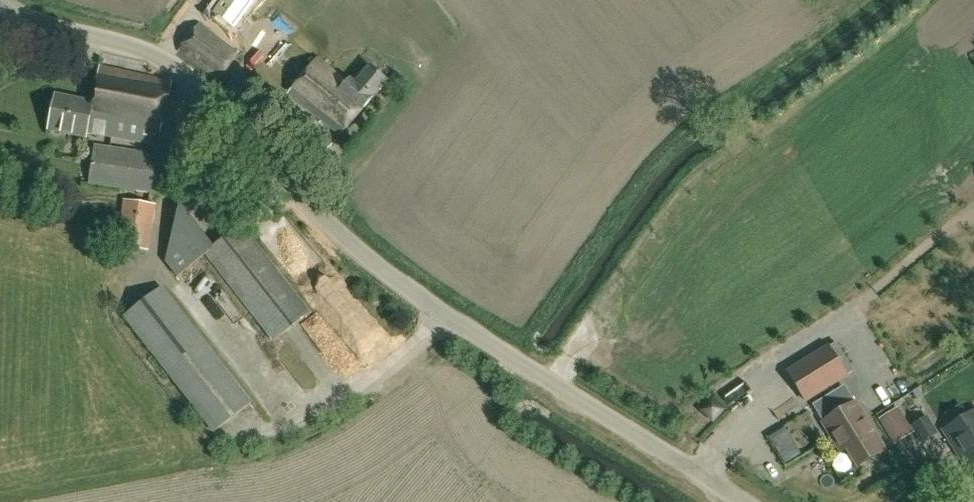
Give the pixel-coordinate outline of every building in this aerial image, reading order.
[(215,13),(238,29),(260,0),(224,0),(215,13)] [(217,80),(238,52),(200,22),(178,50),(217,80)] [(346,82),(317,58),(287,94),(341,135),(387,80),(369,66),(354,83),(349,78),(346,82)] [(159,132),(172,81),(99,64),(91,101),(55,94),(47,128),(85,136),(89,117),(110,122),(107,135),(153,145),(155,131),(159,132)] [(321,157),(333,142),(307,121),(295,135),(321,157)] [(162,192),(167,155),(95,145),(90,182),(162,192)] [(232,222),(251,205),(204,152),(185,169),(232,222)] [(148,249),(155,204),(124,199),(116,244),(148,249)] [(213,247),(179,204),(166,261),(177,275),(206,253),(273,339),(308,312),(240,225),(213,247)] [(213,429),(250,401),(160,287),(124,315),(213,429)] [(830,348),(790,373),(808,402),(848,376),(830,348)] [(713,419),(722,410),(712,402),(704,411),(713,419)] [(795,424),(811,413),(803,402),(787,412),(795,424)] [(887,450),(857,403),(826,423),(835,438),(841,435),(861,466),(887,450)] [(898,407),(878,419),(894,445),(913,433),(898,407)] [(973,473),(973,411),(944,431),(973,474),(973,473)] [(923,440),(936,432),(926,418),(914,426),(923,440)]
